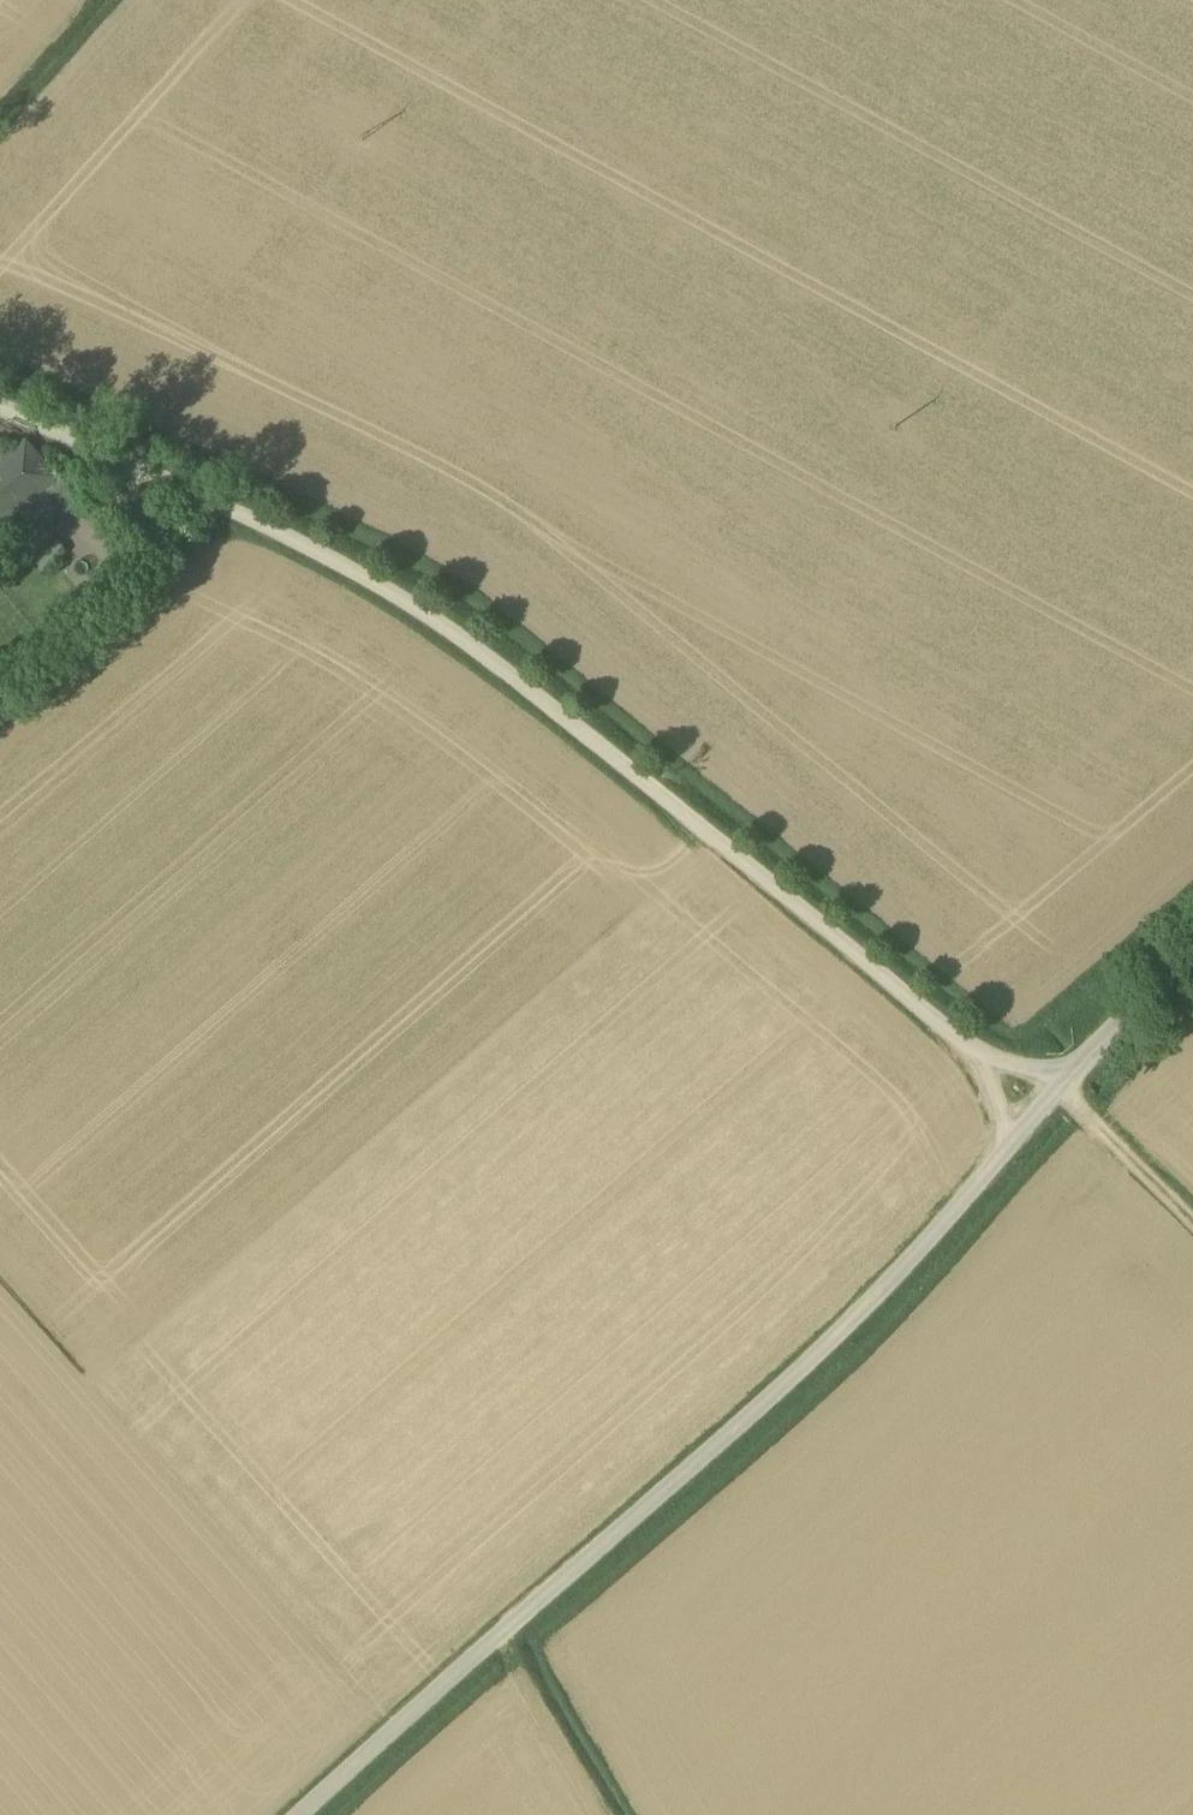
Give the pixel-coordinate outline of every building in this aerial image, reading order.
[(19,443),(0,459),(0,532),(23,513),(41,534),(73,508),(19,443)]
